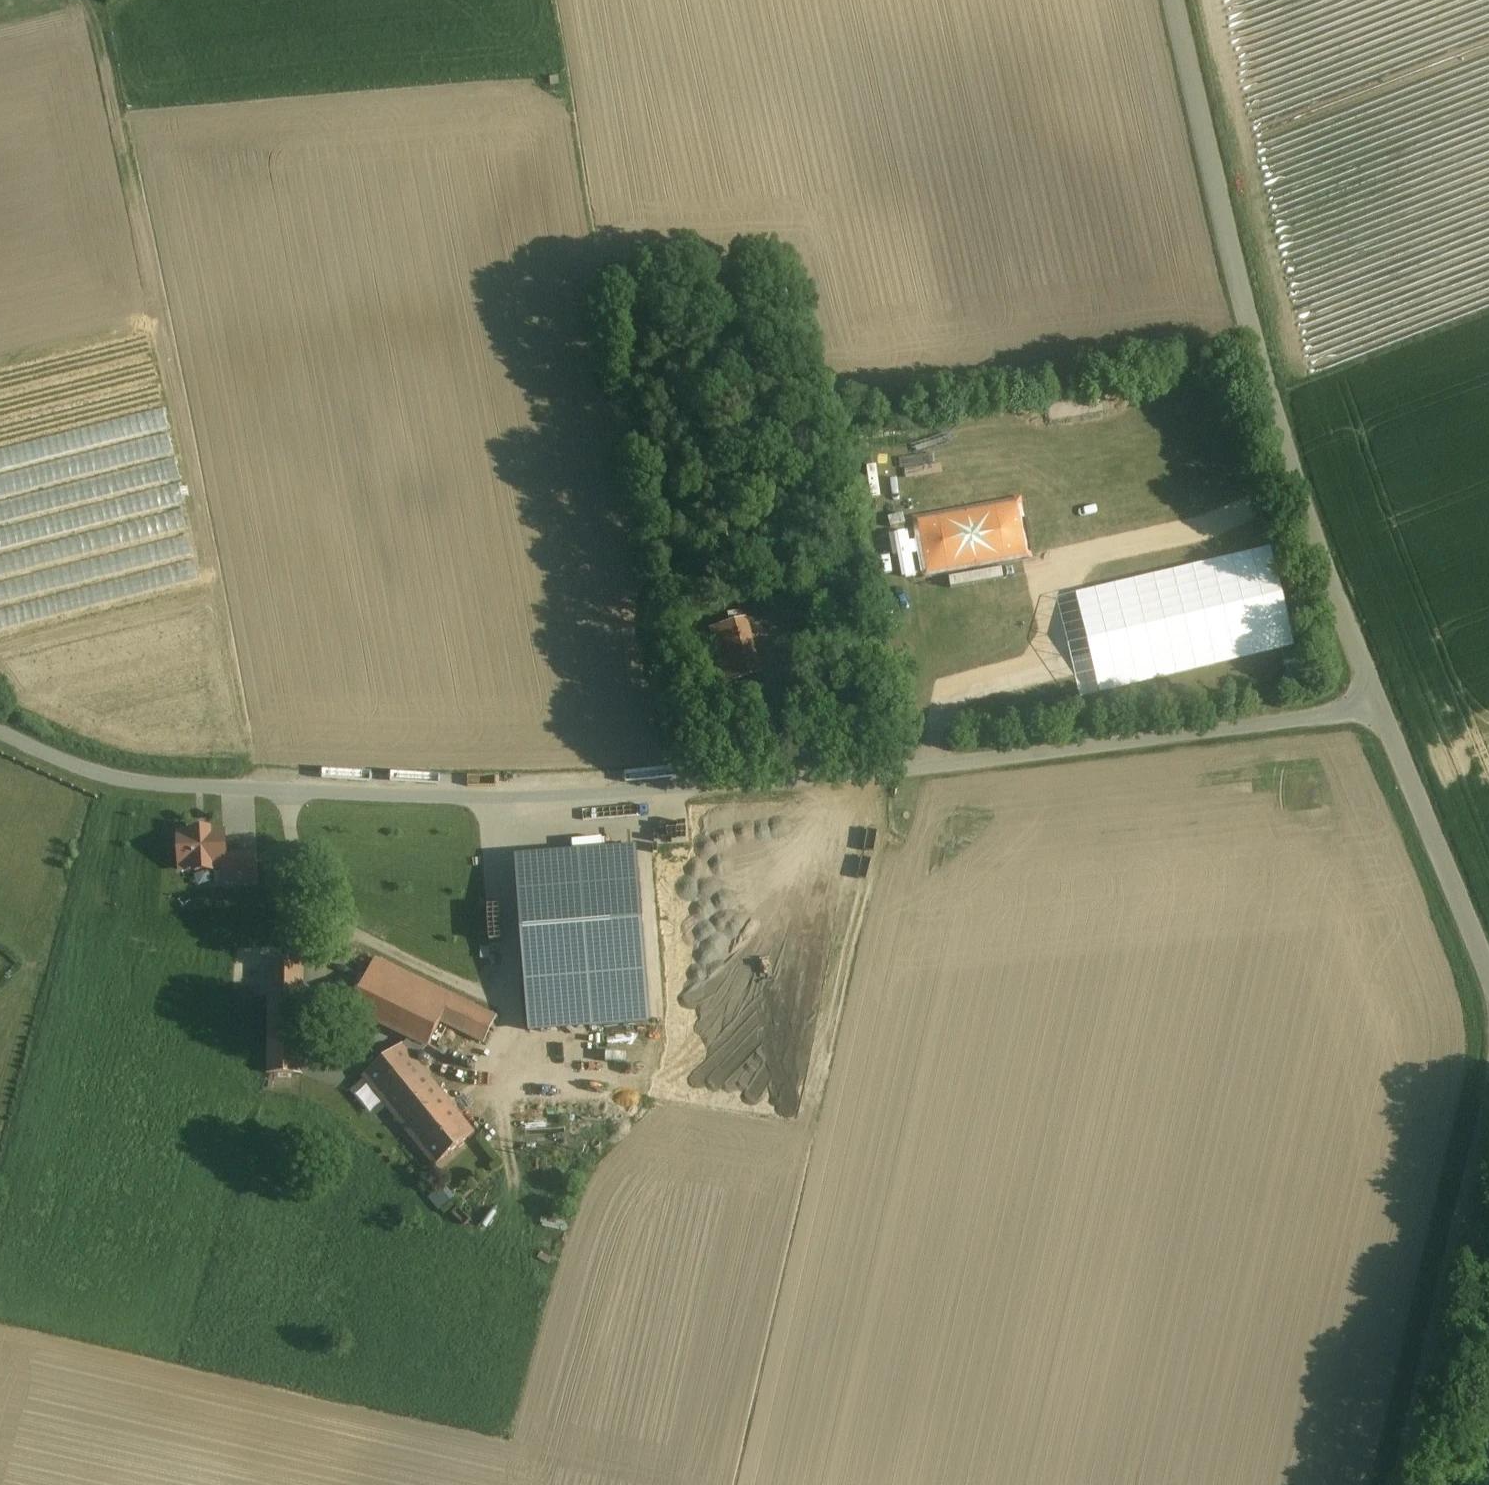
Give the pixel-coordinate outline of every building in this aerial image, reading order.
[(226,831),(176,833),(178,874),(222,872),(228,872),(227,855),(226,831)] [(637,848),(516,857),(530,1034),(651,1024),(637,848)] [(228,872),(222,872),(223,887),(258,885),(256,853),(227,855),(228,872)] [(364,1079),(405,1129),(443,1099),(412,1061),(428,1047),(441,1023),(485,1044),(497,1020),(376,960),(352,1012),(411,1041),(364,1079)] [(303,962),(271,961),(269,1077),(302,1077),(303,962)] [(473,1135),(443,1099),(405,1129),(434,1166),(473,1135)]
